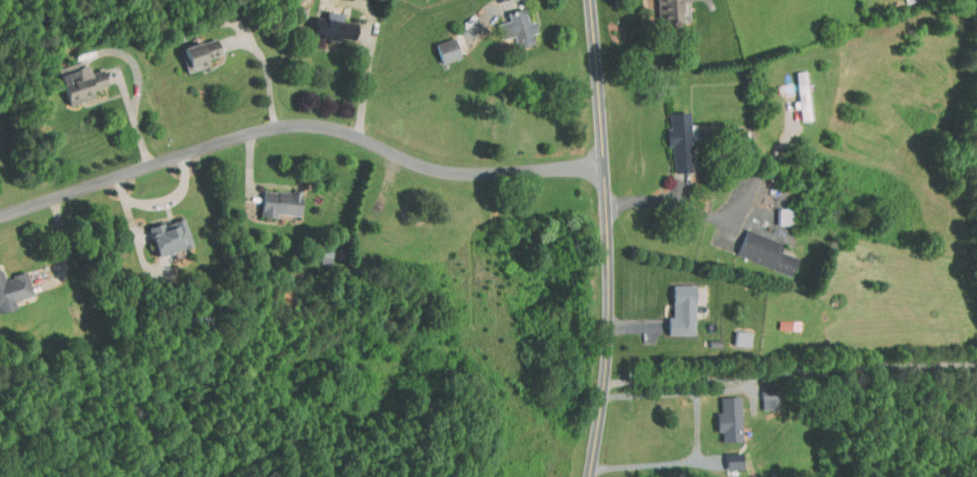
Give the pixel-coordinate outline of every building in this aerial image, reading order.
[(671,0),(647,0),(648,19),(672,18),(671,0)] [(525,15),(519,17),(515,2),(498,6),(506,42),(524,38),(522,27),(527,26),(525,15)] [(345,34),(347,17),(331,15),(333,6),(317,4),(316,14),(305,13),(303,29),(345,34)] [(171,41),(178,64),(197,59),(195,53),(210,49),(205,31),(171,41)] [(431,57),(450,52),(445,31),(426,36),(431,57)] [(59,99),(85,92),(82,84),(97,79),(92,63),(78,67),(75,54),(48,62),(59,99)] [(790,114),(799,114),(797,65),(787,65),(790,114)] [(663,166),(681,166),(679,106),(657,106),(658,140),(663,140),(663,166)] [(291,187),(252,183),(249,210),(264,211),(265,207),(289,210),(291,187)] [(782,219),(783,202),(769,202),(769,218),(782,219)] [(137,222),(146,250),(182,240),(173,211),(137,222)] [(773,237),(737,224),(727,249),(782,269),(789,253),(770,246),(773,237)] [(15,266),(0,270),(0,304),(5,302),(2,295),(21,290),(15,266)] [(658,329),(685,328),(685,279),(662,279),(663,311),(658,311),(658,329)] [(723,338),(740,340),(742,327),(725,325),(723,338)] [(766,384),(751,384),(752,403),(767,402),(766,384)] [(730,391),(711,391),(711,406),(707,406),(707,427),(712,426),(713,436),(731,435),(730,391)] [(731,447),(715,447),(714,463),(731,463),(731,447)]
